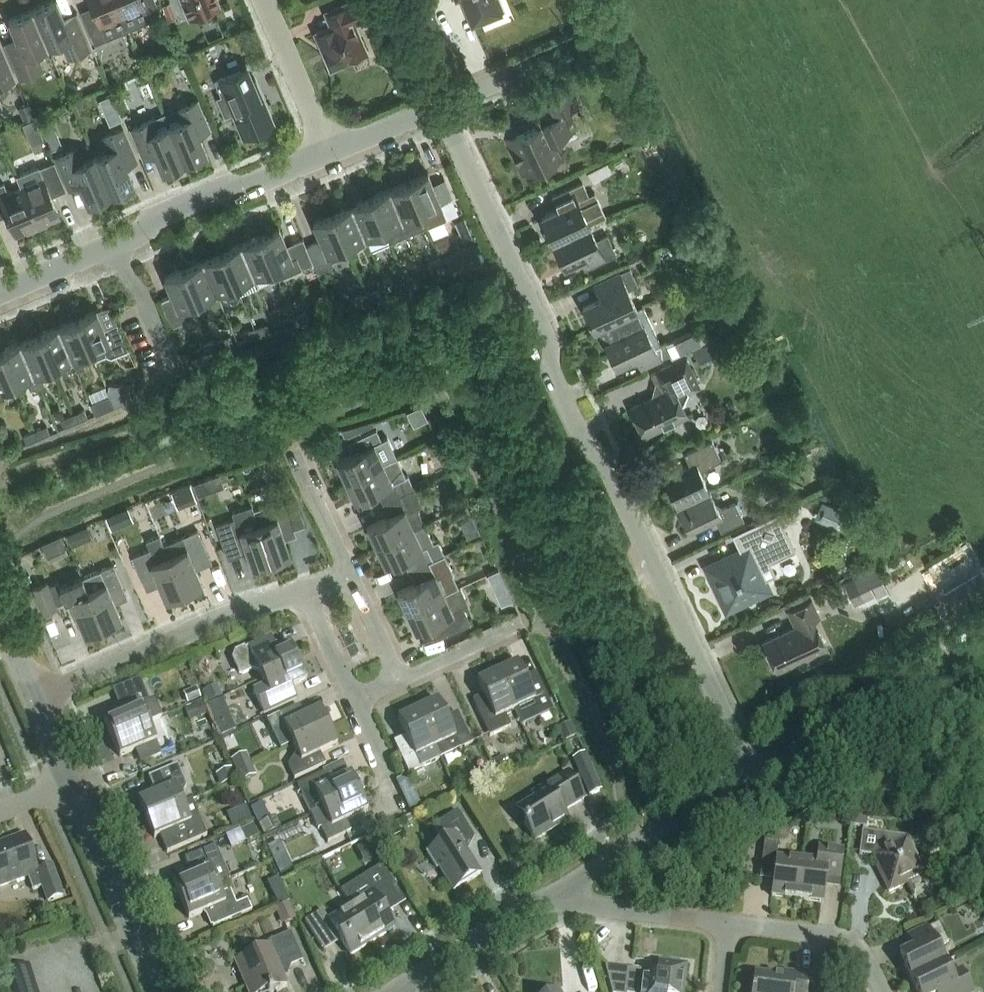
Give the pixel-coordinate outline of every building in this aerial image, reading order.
[(32,9),(48,46),(57,42),(65,60),(89,49),(78,24),(69,27),(57,0),(53,0),(32,9)] [(117,34),(128,30),(122,15),(116,0),(90,0),(92,6),(81,11),(95,43),(117,34)] [(128,30),(151,20),(149,15),(160,11),(155,0),(116,0),(122,15),(128,30)] [(189,18),(219,5),(218,0),(181,0),(189,18)] [(340,21),(315,32),(331,69),(367,53),(355,25),(369,19),(361,0),(352,0),(334,8),(340,21)] [(473,23),(504,11),(499,0),(464,0),(473,23)] [(32,9),(8,19),(21,48),(8,53),(19,79),(39,71),(31,53),(48,46),(32,9)] [(14,80),(2,51),(0,52),(0,86),(14,80)] [(396,59),(386,63),(390,73),(400,69),(396,59)] [(221,95),(216,97),(225,117),(234,113),(243,136),(274,123),(255,80),(247,84),(241,70),(215,81),(221,95)] [(546,99),(542,100),(551,119),(545,121),(544,118),(534,123),(535,126),(505,140),(522,176),(561,158),(553,141),(577,130),(569,112),(578,107),(567,84),(544,94),(546,99)] [(181,119),(169,125),(184,161),(206,152),(196,128),(207,123),(197,99),(177,108),(181,119)] [(117,109),(106,114),(110,124),(122,119),(117,109)] [(34,119),(23,124),(35,151),(46,146),(34,119)] [(162,171),(184,161),(169,125),(156,130),(152,119),(131,128),(141,152),(152,147),(162,171)] [(95,155),(111,193),(133,183),(123,159),(134,154),(123,128),(102,137),(107,150),(95,155)] [(58,135),(46,140),(50,151),(63,146),(58,135)] [(88,203),(111,193),(95,155),(82,161),(77,147),(56,156),(67,183),(78,178),(88,203)] [(21,187),(37,224),(59,215),(50,191),(64,185),(54,161),(31,171),(35,181),(21,187)] [(422,213),(424,212),(429,224),(447,216),(428,172),(409,181),(422,213)] [(409,181),(389,189),(409,234),(428,226),(422,213),(409,181)] [(37,224),(21,187),(8,193),(4,182),(0,184),(0,212),(5,210),(15,234),(37,224)] [(541,217),(553,241),(589,224),(606,217),(594,193),(589,195),(583,182),(552,197),(558,209),(541,217)] [(390,242),(409,234),(389,189),(370,197),(390,242)] [(370,197),(351,205),(366,237),(371,250),(390,242),(370,197)] [(351,205),(332,213),(346,245),(366,237),(351,205)] [(332,213),(313,221),(321,239),(306,246),(312,260),(316,268),(331,261),(330,258),(337,255),(335,250),(346,245),(332,213)] [(564,266),(580,258),(585,269),(616,255),(607,235),(596,240),(589,224),(553,241),(564,266)] [(303,238),(287,245),(279,227),(259,235),(273,268),(277,276),(312,260),(306,246),(303,238)] [(457,256),(447,233),(435,238),(450,274),(452,273),(482,263),(478,249),(457,256)] [(259,235),(241,244),(254,276),(273,268),(259,235)] [(235,284),(254,276),(241,244),(222,252),(235,284)] [(222,252),(203,260),(216,292),(235,284),(222,252)] [(448,274),(441,259),(428,264),(434,279),(448,274)] [(197,300),(209,295),(214,307),(222,304),(216,292),(203,260),(184,268),(197,300)] [(628,289),(638,285),(630,267),(600,281),(605,293),(582,304),(593,328),(598,326),(637,307),(628,289)] [(184,268),(164,276),(172,295),(160,300),(172,326),(192,318),(186,305),(197,300),(184,268)] [(420,276),(395,284),(398,292),(423,284),(420,276)] [(380,289),(355,297),(358,305),(382,298),(380,289)] [(660,344),(649,320),(642,305),(637,307),(598,326),(616,365),(636,355),(641,368),(671,354),(665,341),(660,344)] [(96,309),(77,318),(90,350),(106,343),(111,353),(115,355),(128,349),(117,322),(104,328),(96,309)] [(307,312),(283,319),(285,327),(309,320),(307,312)] [(79,355),(90,350),(77,318),(58,326),(72,358),(77,369),(84,366),(79,355)] [(268,325),(244,332),(246,340),(270,333),(268,325)] [(58,326),(39,334),(53,366),(72,358),(58,326)] [(675,339),(681,352),(702,343),(696,330),(675,339)] [(55,373),(53,366),(39,334),(20,342),(38,385),(47,382),(45,377),(55,373)] [(229,337),(204,345),(206,352),(231,345),(229,337)] [(20,342),(1,350),(15,382),(26,378),(30,389),(38,385),(20,342)] [(15,382),(1,350),(0,350),(0,388),(15,382)] [(687,354),(655,369),(656,371),(650,373),(660,394),(631,408),(644,435),(687,415),(678,396),(702,385),(687,354)] [(132,399),(131,396),(134,394),(131,388),(128,389),(126,383),(119,386),(118,384),(109,384),(109,390),(108,391),(109,395),(114,406),(132,399)] [(114,406),(109,395),(90,403),(95,414),(114,406)] [(83,408),(72,413),(76,423),(87,418),(83,408)] [(64,428),(76,423),(72,413),(60,419),(64,428)] [(372,421),(357,425),(359,431),(373,424),(372,421)] [(45,425),(35,430),(39,439),(49,434),(45,425)] [(357,425),(342,429),(346,437),(359,431),(357,425)] [(358,450),(336,461),(345,481),(397,457),(388,437),(381,440),(376,429),(353,439),(358,450)] [(26,445),(39,439),(35,430),(22,435),(26,445)] [(664,478),(677,505),(709,490),(703,478),(705,467),(721,460),(712,440),(684,453),(690,466),(664,478)] [(377,491),(383,503),(415,488),(408,475),(406,476),(397,457),(345,481),(355,501),(377,491)] [(206,479),(194,483),(198,496),(210,492),(206,479)] [(190,485),(172,492),(176,503),(194,496),(190,485)] [(421,501),(415,488),(383,503),(389,516),(367,526),(376,546),(424,524),(415,504),(421,501)] [(715,502),(709,490),(677,505),(689,532),(716,520),(721,531),(744,520),(735,502),(723,507),(715,502)] [(846,509),(822,499),(815,517),(839,527),(846,509)] [(294,528),(285,501),(255,512),(254,512),(272,562),(291,555),(283,533),(294,528)] [(226,552),(245,545),(253,568),(272,562),(254,512),(255,512),(252,505),(233,512),(235,518),(216,524),(226,552)] [(116,513),(107,517),(112,529),(121,525),(116,513)] [(732,534),(740,550),(706,567),(726,610),(770,589),(759,568),(788,554),(795,550),(777,513),(732,534)] [(376,546),(385,566),(408,556),(414,568),(444,554),(438,539),(433,541),(424,524),(376,546)] [(81,528),(66,534),(71,546),(86,540),(81,528)] [(167,530),(159,534),(184,593),(203,585),(193,562),(209,555),(198,530),(172,541),(167,530)] [(166,600),(184,593),(159,534),(145,540),(149,549),(132,556),(144,583),(156,578),(166,600)] [(397,591),(407,611),(459,587),(453,573),(454,573),(445,553),(444,554),(414,568),(420,581),(397,591)] [(115,564),(82,578),(103,627),(122,619),(112,597),(126,592),(115,564)] [(879,565),(844,581),(855,604),(876,594),(879,599),(892,593),(879,565)] [(502,580),(497,569),(488,573),(493,584),(502,580)] [(85,635),(103,627),(82,578),(61,587),(58,580),(48,584),(47,581),(32,588),(43,613),(58,607),(57,604),(70,599),(85,635)] [(460,586),(459,587),(407,611),(416,632),(439,621),(445,635),(471,623),(463,606),(468,604),(460,586)] [(795,626),(763,641),(776,670),(800,659),(802,663),(806,664),(814,660),(816,656),(814,653),(827,647),(814,619),(819,616),(812,599),(788,610),(795,626)] [(258,671),(262,679),(298,662),(290,644),(276,650),(270,638),(245,649),(244,647),(234,652),(232,658),(239,673),(243,674),(253,670),(258,671)] [(307,680),(298,662),(262,679),(265,686),(254,692),(264,714),(295,699),(290,688),(307,680)] [(497,672),(515,710),(522,726),(553,711),(539,680),(528,685),(517,663),(497,672)] [(504,715),(515,710),(497,672),(477,682),(488,704),(477,709),(489,736),(509,727),(504,715)] [(211,677),(199,683),(202,691),(201,692),(206,704),(222,697),(217,685),(215,686),(211,677)] [(197,688),(183,694),(187,704),(201,699),(197,688)] [(104,720),(112,739),(149,723),(161,718),(154,700),(150,702),(145,691),(122,700),(126,711),(104,720)] [(235,730),(222,699),(207,706),(220,737),(235,730)] [(438,700),(418,710),(441,758),(473,744),(460,717),(449,723),(438,700)] [(289,737),(293,744),(329,727),(320,709),(298,719),(293,708),(267,720),(277,742),(289,737)] [(409,773),(441,758),(418,710),(398,719),(408,741),(396,747),(409,773)] [(142,747),(148,761),(174,750),(164,726),(152,731),(149,723),(112,739),(119,757),(142,747)] [(577,736),(570,723),(557,729),(564,742),(577,736)] [(329,727),(293,744),(297,753),(288,766),(294,779),(325,764),(320,753),(337,745),(329,727)] [(230,760),(235,772),(251,764),(246,753),(230,760)] [(601,790),(584,754),(572,760),(589,796),(601,790)] [(504,756),(492,762),(498,774),(510,768),(504,756)] [(138,801),(146,820),(183,804),(179,795),(183,794),(187,786),(178,764),(148,777),(155,794),(138,801)] [(256,776),(251,764),(235,772),(240,783),(256,776)] [(489,765),(478,770),(483,781),(494,776),(489,765)] [(230,768),(215,775),(220,787),(236,780),(230,768)] [(532,794),(536,800),(517,811),(535,840),(568,820),(563,812),(584,799),(567,772),(532,794)] [(329,785),(323,773),(296,786),(311,815),(322,810),(329,824),(320,828),(327,843),(351,832),(346,821),(368,811),(350,774),(329,785)] [(417,798),(407,802),(412,814),(422,809),(417,798)] [(183,804),(146,820),(154,838),(173,830),(180,846),(206,834),(192,800),(183,804)] [(444,842),(427,853),(436,869),(439,867),(454,891),(480,874),(458,839),(470,832),(457,811),(434,826),(444,842)] [(275,817),(258,825),(263,836),(280,828),(275,817)] [(875,819),(864,818),(863,827),(874,829),(875,819)] [(254,825),(241,831),(246,843),(259,838),(254,825)] [(907,884),(906,882),(923,873),(916,859),(918,858),(911,844),(909,846),(906,840),(896,845),(895,843),(889,846),(883,834),(862,831),(859,855),(873,857),(882,874),(880,875),(889,893),(907,884)] [(8,846),(0,849),(0,886),(28,876),(33,890),(42,887),(48,901),(62,896),(52,866),(37,871),(25,835),(7,842),(8,846)] [(383,859),(373,838),(364,842),(365,845),(356,849),(364,864),(373,860),(374,863),(383,859)] [(771,896),(797,900),(802,861),(776,858),(778,842),(764,840),(760,870),(774,871),(771,896)] [(173,882),(181,901),(218,885),(230,879),(215,845),(189,857),(196,872),(173,882)] [(802,861),(797,900),(823,903),(826,878),(840,879),(843,850),(818,847),(816,863),(802,861)] [(275,865),(280,875),(292,870),(288,859),(275,865)] [(350,907),(372,942),(394,928),(377,901),(389,893),(378,875),(360,887),(367,897),(350,907)] [(222,894),(218,885),(181,901),(189,919),(206,912),(213,928),(252,911),(247,900),(236,905),(230,890),(222,894)] [(278,896),(276,901),(279,906),(289,902),(285,893),(278,896)] [(296,920),(288,903),(274,909),(281,926),(296,920)] [(350,956),(372,942),(350,907),(329,921),(322,910),(305,921),(321,947),(338,936),(350,956)] [(920,945),(913,949),(899,956),(911,979),(945,963),(937,947),(948,942),(939,923),(928,928),(927,926),(914,933),(920,945)] [(269,947),(235,962),(248,991),(263,991),(267,991),(274,991),(287,986),(281,971),(303,962),(290,933),(267,943),(269,947)] [(686,966),(658,962),(656,977),(629,974),(629,969),(616,968),(615,972),(607,974),(610,991),(682,991),(686,966)] [(961,968),(950,974),(945,963),(911,979),(917,991),(973,991),(961,968)] [(7,977),(11,991),(39,991),(32,969),(7,977)] [(754,974),(752,991),(807,991),(809,975),(790,973),(790,979),(754,974)]
